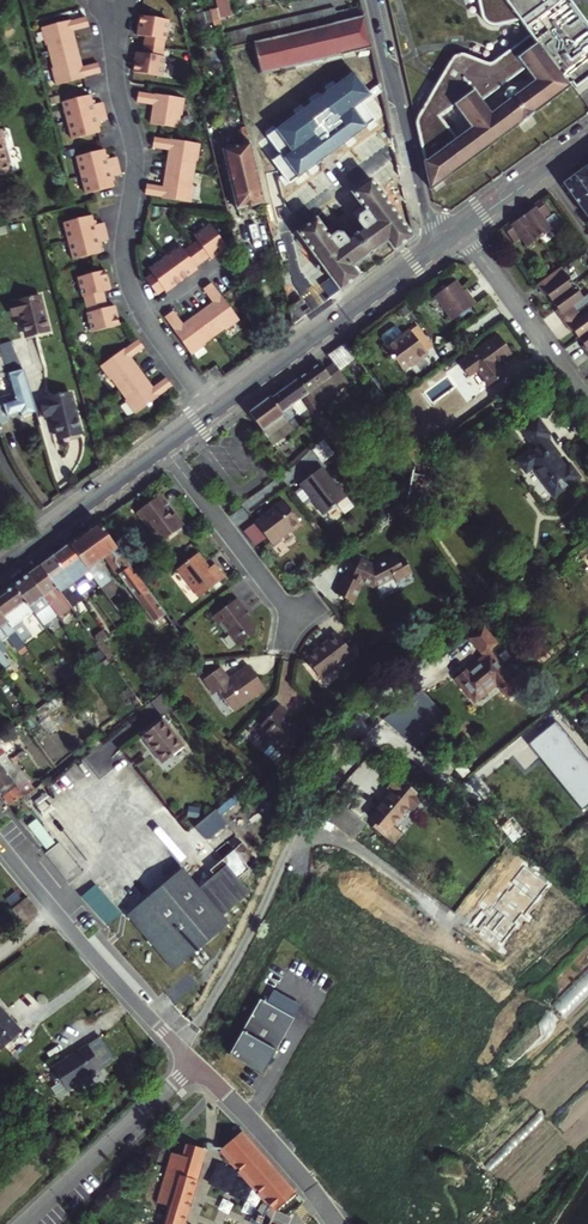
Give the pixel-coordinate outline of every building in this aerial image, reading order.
[(219,18),(229,16),(227,9),(225,0),(215,0),(219,18)] [(424,28),(444,54),(427,67),(424,63),(411,72),(414,76),(411,79),(410,81),(410,83),(410,85),(410,89),(410,91),(411,94),(412,97),(413,99),(414,102),(415,104),(417,106),(418,108),(420,110),(421,111),(433,104),(436,112),(439,118),(442,123),(445,126),(447,129),(450,132),(453,134),(457,132),(460,136),(424,162),(430,188),(490,143),(520,122),(523,126),(535,117),(531,113),(568,86),(536,44),(511,63),(509,61),(504,58),(500,56),(494,55),(489,55),(484,55),(479,56),(474,58),(469,51),(481,42),(450,0),(403,0),(424,28)] [(481,16),(485,21),(493,24),(520,19),(536,44),(568,86),(587,71),(587,35),(581,25),(575,29),(563,12),(570,7),(565,0),(478,0),(481,16)] [(335,11),(337,22),(364,15),(361,5),(335,11)] [(334,7),(325,9),(329,24),(337,22),(335,11),(334,7)] [(316,11),(320,26),(329,24),(325,9),(316,11)] [(196,24),(214,20),(212,10),(194,14),(196,24)] [(316,11),(307,13),(310,28),(320,26),(316,11)] [(297,15),(301,30),(310,28),(307,13),(297,15)] [(162,54),(168,18),(141,14),(139,24),(137,34),(145,35),(143,52),(136,51),(135,59),(133,70),(161,75),(165,55),(162,54)] [(255,41),(254,41),(261,73),(274,70),(278,73),(355,55),(353,50),(370,46),(364,15),(337,22),(329,24),(320,26),(310,28),(301,30),(292,32),(283,35),(273,37),(265,39),(255,41)] [(297,15),(288,18),(292,32),(301,30),(297,15)] [(48,43),(54,67),(52,67),(56,84),(83,77),(85,77),(84,75),(101,71),(99,64),(98,61),(82,65),(73,29),(89,25),(88,20),(87,16),(82,17),(71,20),(70,18),(41,26),(46,43),(48,43)] [(279,20),(283,35),(292,32),(288,18),(279,20)] [(279,20),(270,22),(273,37),(283,35),(279,20)] [(261,24),(265,39),(273,37),(270,22),(261,24)] [(261,24),(252,26),(255,41),(265,39),(261,24)] [(243,28),(247,43),(254,41),(255,41),(252,26),(243,28)] [(243,28),(233,30),(237,45),(247,43),(243,28)] [(237,45),(233,30),(223,33),(226,48),(237,45)] [(252,46),(230,52),(234,69),(257,64),(252,46)] [(326,158),(332,156),(350,153),(349,149),(354,148),(336,70),(307,76),(326,158)] [(150,122),(162,124),(178,126),(180,113),(182,114),(184,96),(155,91),(154,93),(147,92),(138,91),(137,100),(153,103),(150,122)] [(73,137),(98,131),(100,131),(97,121),(107,118),(106,113),(104,104),(103,101),(93,103),(90,93),(88,94),(63,101),(73,137)] [(243,143),(224,149),(222,149),(236,210),(263,202),(245,127),(240,128),(243,143)] [(0,128),(0,174),(8,172),(3,152),(6,151),(0,128)] [(243,143),(240,128),(220,133),(224,149),(243,143)] [(171,140),(160,138),(154,137),(154,141),(153,147),(169,149),(164,185),(147,182),(146,187),(145,192),(152,193),(162,195),(162,196),(191,201),(194,184),(192,184),(196,160),(198,160),(200,143),(171,138),(171,140)] [(77,155),(86,192),(93,190),(114,185),(111,175),(117,174),(121,173),(120,168),(117,158),(117,156),(107,158),(105,148),(103,148),(77,155)] [(353,192),(370,179),(355,156),(353,152),(350,153),(332,156),(334,167),(353,192)] [(587,219),(587,164),(561,183),(587,219)] [(386,242),(394,251),(413,237),(370,179),(353,192),(352,192),(367,212),(361,217),(360,222),(364,228),(347,239),(343,234),(338,233),(331,238),(317,218),(311,222),(299,205),(291,211),(304,228),(297,232),(341,290),(358,277),(352,268),(386,242)] [(530,210),(522,216),(538,238),(552,228),(546,219),(552,216),(539,199),(533,204),(535,206),(530,210)] [(65,220),(74,258),(94,252),(101,251),(99,241),(108,238),(107,234),(105,225),(105,221),(95,223),(92,214),(65,220)] [(526,247),(538,238),(522,216),(514,221),(509,225),(504,229),(514,243),(520,239),(526,247)] [(173,285),(190,273),(198,267),(196,265),(210,255),(211,257),(221,251),(228,245),(211,223),(195,234),(199,239),(185,249),(181,244),(150,267),(153,272),(146,277),(157,293),(165,288),(167,290),(173,285)] [(573,285),(559,266),(559,267),(534,284),(539,291),(542,290),(545,294),(551,301),(573,285)] [(88,312),(93,331),(120,324),(117,310),(115,304),(109,305),(105,290),(111,289),(109,279),(106,269),(99,270),(79,275),(84,295),(86,294),(90,311),(88,312)] [(457,279),(435,295),(452,319),(476,302),(470,293),(468,294),(457,279)] [(213,300),(183,322),(173,309),(170,311),(166,314),(176,328),(175,329),(192,353),(206,343),(205,342),(225,327),(226,328),(240,318),(222,293),(221,294),(212,281),(209,284),(204,287),(213,300)] [(573,285),(551,301),(556,308),(559,312),(556,315),(561,321),(587,302),(587,292),(581,296),(573,285)] [(21,311),(26,332),(48,326),(40,293),(13,300),(16,313),(21,311)] [(301,299),(287,309),(292,327),(311,313),(301,299)] [(587,329),(587,302),(561,321),(565,328),(568,326),(572,330),(577,337),(587,329)] [(427,352),(410,329),(402,335),(396,327),(393,327),(382,334),(382,337),(387,345),(386,346),(393,355),(391,356),(393,359),(395,358),(403,370),(427,352)] [(577,337),(583,345),(586,349),(583,351),(587,359),(587,358),(587,329),(577,337)] [(498,335),(459,365),(469,378),(477,372),(489,387),(506,374),(497,363),(501,360),(503,363),(513,355),(498,335)] [(159,394),(170,386),(173,384),(170,380),(167,376),(153,386),(131,355),(145,346),(142,341),(139,338),(137,340),(126,348),(125,347),(101,364),(111,378),(113,377),(127,398),(126,399),(136,413),(160,395),(159,394)] [(326,355),(327,356),(333,363),(325,369),(319,362),(298,378),(316,403),(346,381),(340,372),(358,358),(345,341),(326,355)] [(2,355),(0,356),(0,376),(7,374),(24,369),(7,373),(2,355)] [(24,369),(7,374),(12,395),(0,398),(0,422),(10,420),(9,415),(18,413),(22,429),(38,425),(40,425),(38,418),(35,409),(33,403),(24,369)] [(331,440),(339,434),(316,403),(298,378),(281,390),(271,397),(284,414),(289,421),(295,428),(309,418),(312,416),(331,440)] [(59,396),(43,400),(47,416),(52,414),(58,436),(80,430),(71,393),(63,395),(63,394),(59,395),(59,396)] [(284,414),(271,397),(270,396),(248,412),(261,430),(284,414)] [(43,400),(33,403),(35,409),(38,418),(47,416),(43,400)] [(284,414),(261,430),(266,438),(276,431),(281,438),(285,435),(280,428),(289,421),(284,414)] [(531,468),(554,498),(580,478),(569,463),(565,465),(546,438),(549,435),(536,417),(520,430),(534,448),(516,461),(525,473),(531,468)] [(289,421),(280,428),(285,435),(295,428),(289,421)] [(276,431),(266,438),(272,445),(281,438),(276,431)] [(320,467),(300,483),(322,511),(326,512),(346,496),(336,484),(334,486),(320,467)] [(547,502),(554,498),(531,468),(525,473),(547,502)] [(161,493),(138,511),(161,542),(184,524),(175,512),(172,514),(166,505),(168,503),(161,493)] [(301,525),(283,501),(254,523),(271,545),(289,531),(291,533),(301,525)] [(79,536),(111,581),(118,575),(153,622),(165,614),(141,580),(98,522),(79,536)] [(79,536),(64,546),(89,580),(90,580),(93,577),(101,587),(111,581),(79,536)] [(66,577),(76,589),(81,595),(83,593),(87,599),(92,595),(95,593),(89,585),(87,582),(89,580),(64,546),(51,556),(66,577)] [(197,553),(178,568),(199,596),(224,577),(214,563),(208,567),(197,553)] [(343,575),(336,594),(353,602),(361,584),(364,585),(365,583),(374,587),(392,578),(394,582),(410,573),(403,558),(399,561),(395,554),(383,559),(384,561),(375,566),(359,559),(354,571),(350,570),(348,577),(343,575)] [(70,592),(76,589),(66,577),(51,556),(39,565),(76,616),(82,611),(72,598),(73,597),(70,592)] [(76,616),(39,565),(27,573),(53,610),(61,605),(72,621),(77,617),(76,616)] [(64,625),(53,610),(27,573),(21,578),(12,584),(32,611),(34,615),(42,611),(57,631),(64,625)] [(101,587),(109,597),(118,591),(111,581),(101,587)] [(12,584),(0,593),(0,612),(25,646),(32,641),(21,626),(20,626),(15,625),(32,611),(12,584)] [(95,593),(92,595),(99,604),(102,602),(95,593)] [(256,625),(249,616),(241,607),(243,604),(238,597),(212,616),(226,634),(229,632),(240,646),(255,634),(256,625)] [(251,614),(243,604),(241,607),(249,616),(251,614)] [(125,621),(114,606),(107,611),(119,626),(125,621)] [(20,626),(21,626),(34,615),(32,611),(15,625),(20,626)] [(0,612),(0,640),(6,636),(17,651),(25,646),(0,612)] [(165,614),(153,622),(158,629),(170,620),(165,614)] [(41,624),(36,617),(30,621),(40,634),(45,630),(41,624)] [(484,655),(456,678),(474,701),(497,683),(500,686),(511,678),(488,649),(496,642),(483,627),(470,637),(484,655)] [(304,659),(309,665),(307,666),(309,669),(311,667),(320,679),(336,666),(340,671),(350,663),(347,658),(353,653),(335,631),(326,637),(328,640),(304,659)] [(25,646),(17,651),(20,655),(28,650),(25,646)] [(1,667),(3,670),(9,665),(0,652),(0,666),(1,667)] [(229,681),(227,678),(219,667),(203,678),(214,693),(219,690),(233,711),(265,687),(248,664),(233,674),(236,677),(229,681)] [(279,705),(259,726),(265,731),(258,738),(268,747),(271,745),(282,754),(301,733),(287,720),(291,716),(279,705)] [(161,719),(142,735),(163,762),(182,746),(161,719)] [(583,807),(587,803),(587,758),(559,720),(531,742),(583,807)] [(4,768),(3,767),(8,762),(2,754),(0,755),(0,771),(4,768)] [(0,771),(0,784),(16,772),(8,762),(3,767),(4,768),(0,771)] [(16,772),(0,784),(0,797),(1,798),(23,781),(16,772)] [(391,792),(369,817),(386,831),(408,807),(410,809),(420,797),(397,777),(387,788),(391,792)] [(23,781),(1,798),(8,807),(23,795),(25,796),(34,789),(26,778),(23,781)] [(199,818),(201,807),(191,806),(190,817),(199,818)] [(196,826),(208,840),(230,822),(218,808),(196,826)] [(221,868),(194,891),(218,919),(245,897),(221,868)] [(122,919),(131,930),(165,902),(175,913),(210,940),(225,928),(218,919),(194,891),(177,871),(122,919)] [(80,895),(107,926),(108,925),(118,916),(93,885),(92,886),(80,895)] [(19,923),(25,919),(31,914),(37,909),(28,897),(22,902),(15,906),(9,911),(19,923)] [(165,902),(131,930),(169,974),(210,940),(175,913),(165,902)] [(290,1020),(256,1001),(226,1057),(261,1074),(290,1020)] [(0,1007),(0,1049),(21,1030),(0,1007)] [(111,1063),(95,1041),(50,1069),(63,1094),(111,1063)] [(242,1131),(221,1148),(265,1198),(275,1210),(296,1194),(242,1131)] [(204,1149),(187,1144),(183,1156),(172,1153),(159,1203),(166,1205),(169,1206),(164,1223),(182,1223),(204,1149)]
